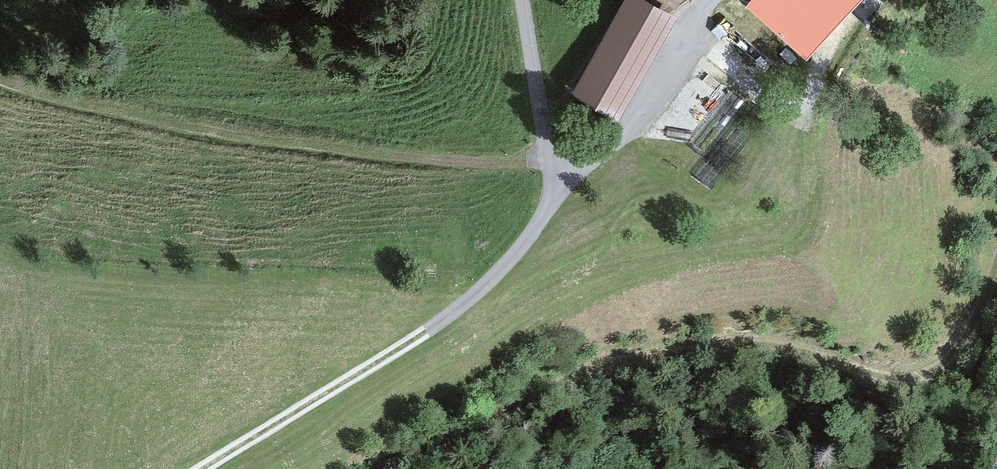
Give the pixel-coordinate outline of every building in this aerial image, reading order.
[(634,0),(628,0),(573,97),(613,119),(669,20),(634,0)] [(742,15),(813,56),(846,0),(751,0),(742,15)] [(734,90),(702,64),(637,143),(669,169),(734,90)]
